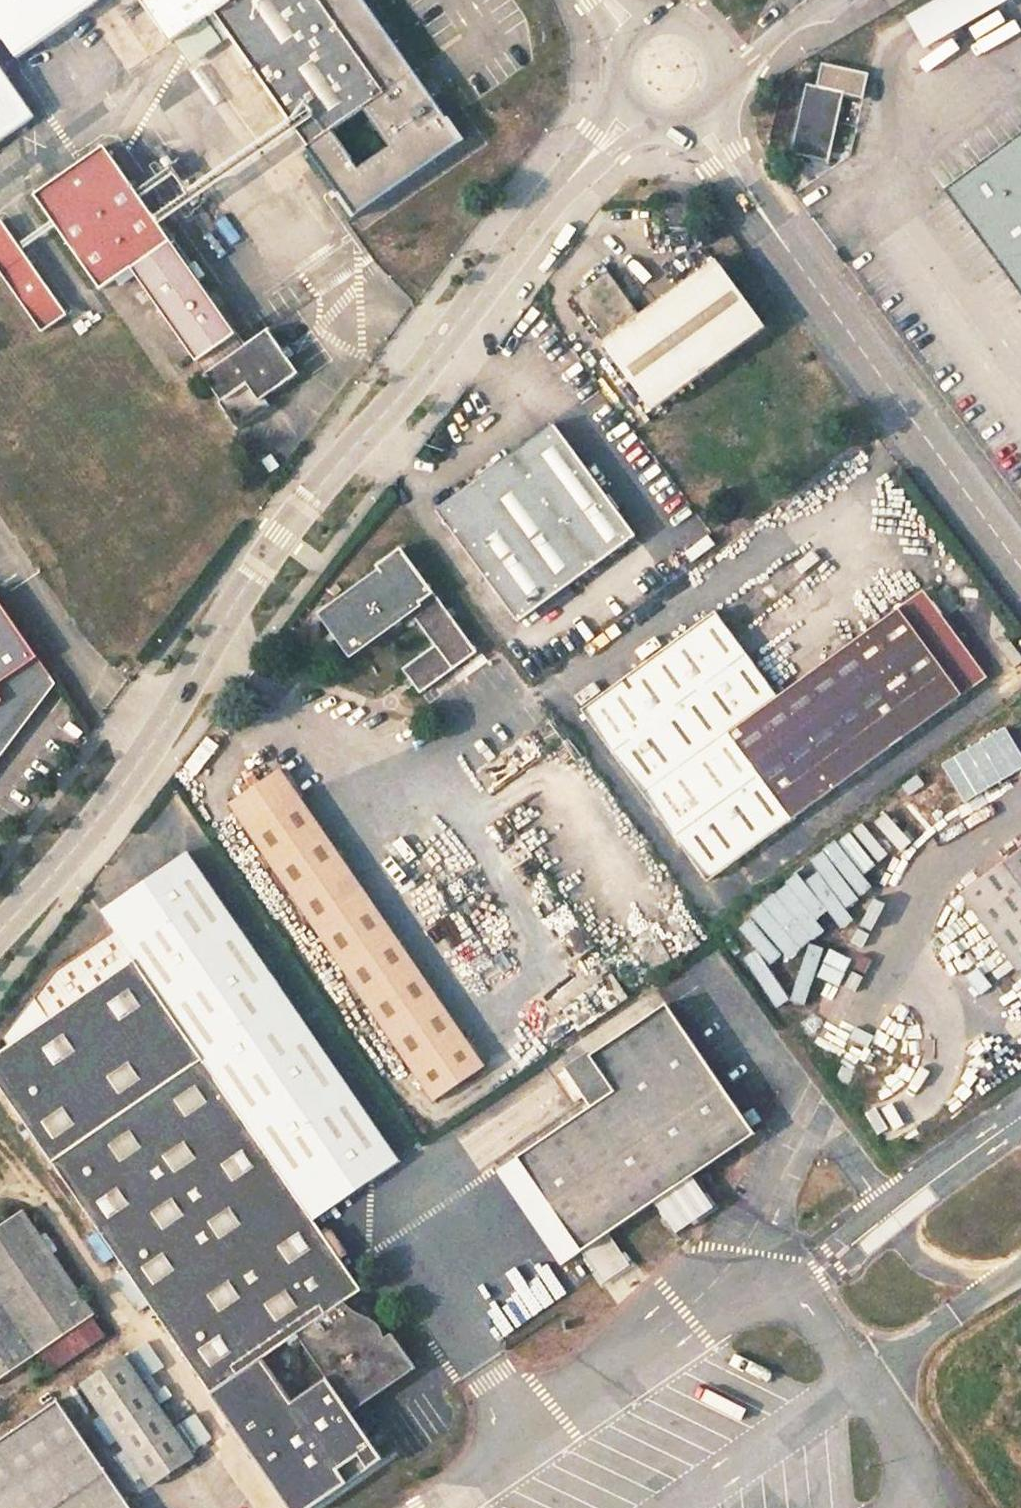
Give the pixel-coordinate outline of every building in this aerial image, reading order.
[(10,60),(26,49),(45,77),(108,35),(97,18),(124,0),(0,0),(0,44),(10,60)] [(369,0),(157,0),(178,33),(219,7),(358,208),(461,136),(369,0)] [(934,53),(1020,4),(1020,0),(944,0),(914,17),(934,53)] [(203,52),(266,145),(288,130),(224,37),(203,52)] [(41,105),(10,60),(0,44),(0,134),(41,105)] [(830,161),(843,93),(863,96),(867,71),(820,62),(815,85),(805,83),(792,153),(830,161)] [(945,190),(1020,293),(1020,135),(945,190)] [(167,243),(102,153),(36,201),(101,291),(136,265),(167,243)] [(0,227),(0,281),(35,332),(59,316),(0,227)] [(136,265),(194,350),(231,324),(167,243),(136,265)] [(610,277),(573,304),(655,414),(765,335),(716,268),(643,321),(610,277)] [(197,362),(215,387),(210,390),(230,416),(261,395),(254,386),(287,363),(258,320),(238,334),(200,360),(197,362)] [(231,324),(194,350),(200,360),(238,334),(231,324)] [(439,510),(522,621),(634,539),(638,537),(558,427),(556,425),(439,510)] [(707,536),(685,554),(693,565),(716,546),(707,536)] [(406,659),(422,683),(474,644),(403,544),(379,560),(382,566),(325,608),(353,647),(409,605),(434,639),(406,659)] [(587,713),(708,881),(990,676),(926,588),(778,697),(722,616),(587,713)] [(55,683),(0,602),(0,756),(55,683)] [(1007,654),(1019,671),(1020,670),(1020,645),(1020,644),(1007,654)] [(964,804),(1020,775),(1020,748),(1011,730),(944,764),(964,804)] [(483,1061),(281,764),(231,799),(431,1095),(483,1061)] [(924,782),(911,787),(923,819),(937,814),(924,782)] [(892,814),(879,824),(903,855),(915,845),(892,814)] [(978,910),(1020,968),(1020,879),(978,910)] [(26,1038),(0,1055),(0,1081),(288,1507),(313,1507),(384,1462),(355,1417),(421,1372),(396,1335),(390,1338),(352,1305),(367,1294),(151,979),(161,972),(131,928),(63,973),(22,1030),(26,1038)] [(583,1241),(753,1127),(670,1000),(595,1050),(619,1085),(596,1100),(522,1150),(583,1241)] [(903,1065),(924,1024),(896,1010),(875,1050),(903,1065)] [(556,1043),(591,1092),(596,1100),(619,1085),(595,1050),(580,1027),(556,1043)] [(482,1126),(459,1143),(478,1168),(501,1151),(482,1126)] [(502,1163),(563,1254),(583,1241),(522,1150),(502,1163)] [(36,1362),(92,1325),(99,1320),(25,1214),(11,1195),(0,1202),(0,1387),(36,1362)] [(107,1346),(92,1325),(36,1362),(52,1385),(107,1346)] [(142,1352),(153,1372),(163,1366),(152,1346),(142,1352)] [(91,1390),(157,1492),(199,1465),(129,1364),(91,1390)] [(65,1405),(0,1449),(0,1507),(137,1507),(65,1405)]
